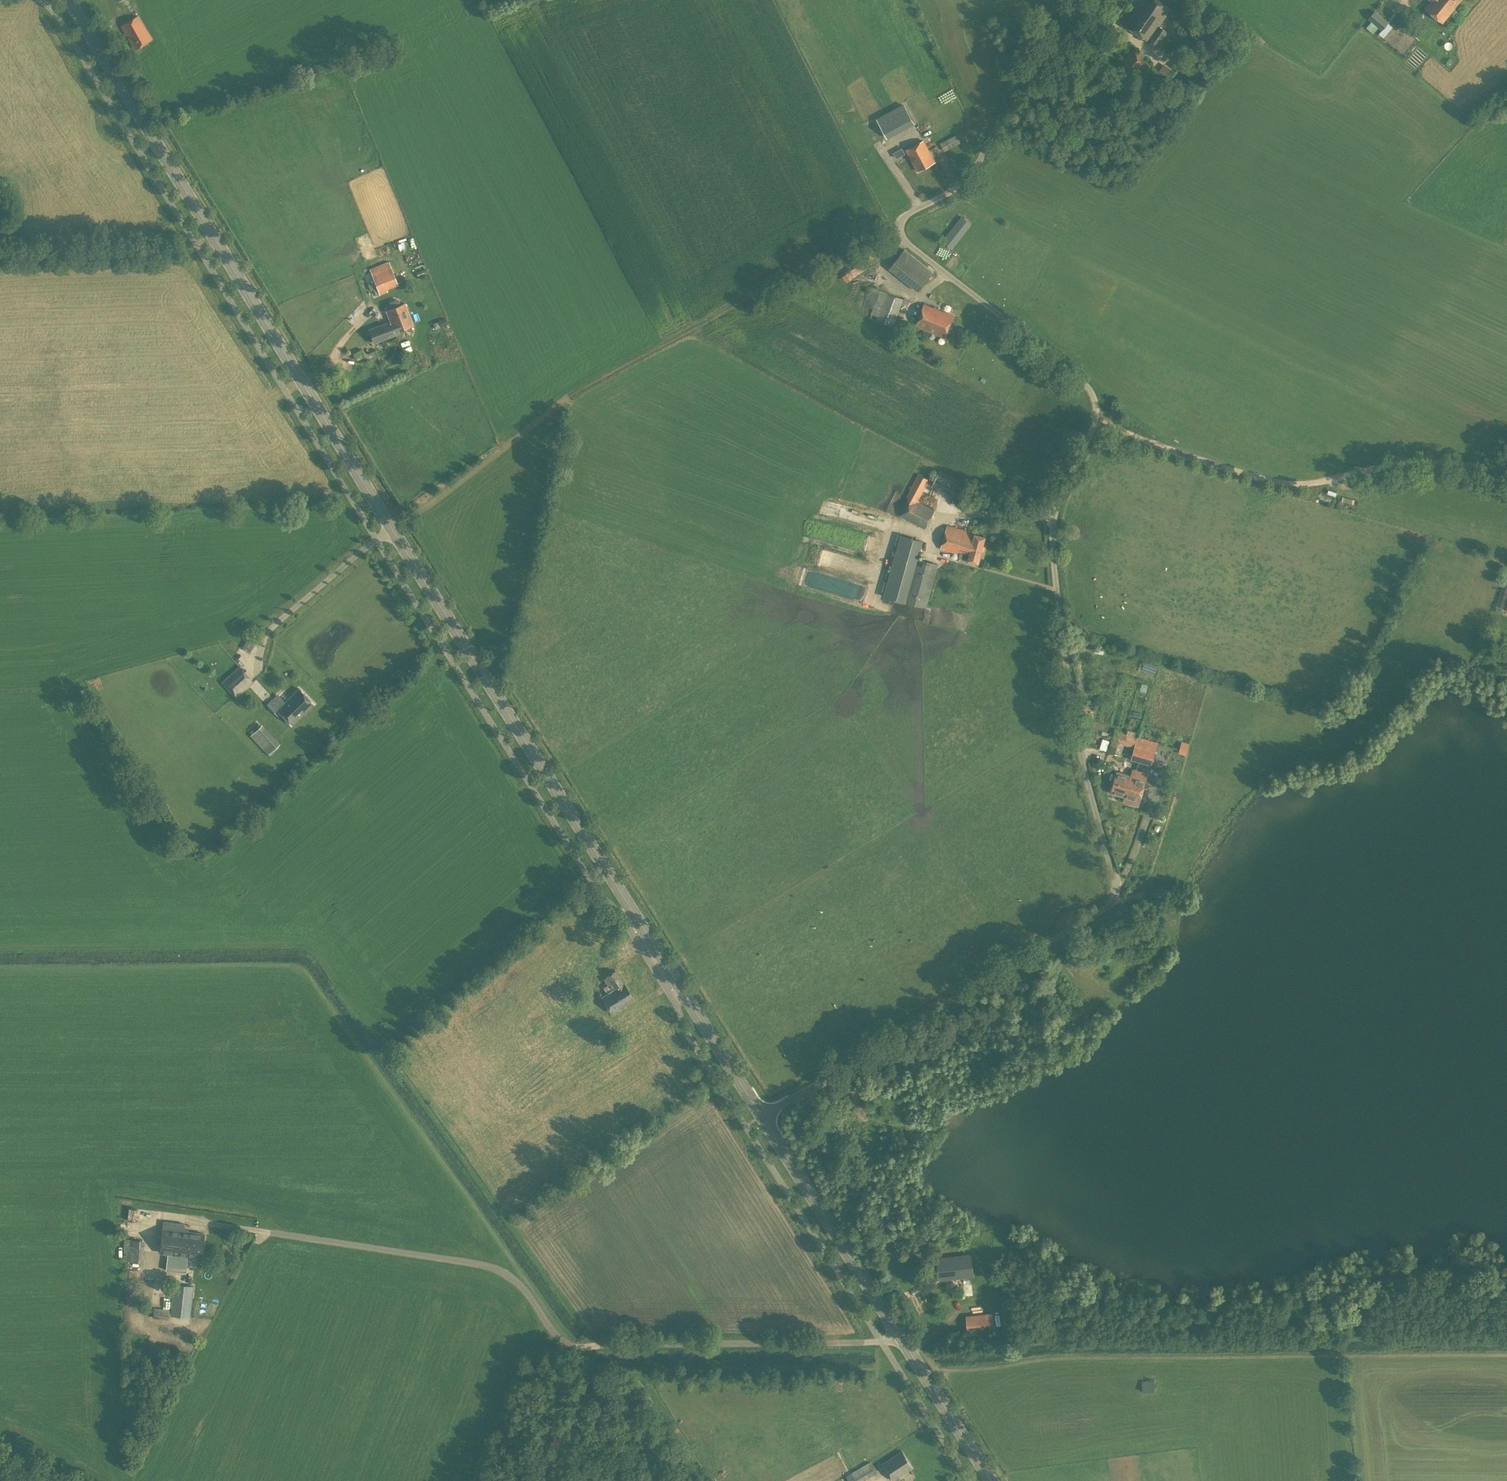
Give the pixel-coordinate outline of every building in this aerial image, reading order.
[(1125,24),(1156,47),(1167,32),(1158,26),(1171,8),(1160,0),(1142,0),(1125,24)] [(1430,1),(1424,8),(1442,22),(1461,0),(1429,0),(1430,1)] [(1389,22),(1375,10),(1368,19),(1371,22),(1366,28),(1373,34),(1378,28),(1381,31),(1389,22)] [(138,15),(120,26),(135,50),(152,39),(138,15)] [(1124,82),(1126,79),(1130,82),(1147,63),(1132,50),(1115,69),(1119,72),(1116,75),(1124,82)] [(906,101),(879,118),(891,138),(918,121),(906,101)] [(940,143),(944,151),(961,142),(957,134),(940,143)] [(923,141),(906,150),(917,171),(935,162),(923,141)] [(941,241),(952,249),(971,224),(960,216),(941,241)] [(918,292),(934,272),(904,249),(889,268),(918,292)] [(845,283),(864,272),(856,259),(838,269),(845,283)] [(369,269),(374,282),(368,284),(370,290),(373,289),(376,295),(379,294),(379,295),(388,292),(387,289),(398,285),(388,261),(369,269)] [(907,307),(910,301),(870,286),(863,305),(873,309),(869,318),(893,327),(901,305),(907,307)] [(388,305),(390,309),(386,311),(390,321),(369,330),(373,341),(395,332),(395,331),(413,324),(405,304),(401,305),(399,300),(397,299),(389,302),(388,305)] [(953,315),(924,304),(916,326),(944,337),(953,315)] [(440,327),(449,322),(447,317),(437,322),(440,327)] [(378,357),(375,350),(361,356),(364,363),(378,357)] [(900,516),(925,529),(935,511),(918,502),(929,480),(918,474),(906,496),(909,498),(900,516)] [(985,537),(974,534),(975,532),(947,525),(940,549),(959,554),(958,557),(968,560),(978,563),(985,537)] [(890,596),(926,608),(938,564),(915,558),(920,543),(906,538),(902,552),(898,568),(890,596)] [(1503,583),(1495,606),(1506,610),(1506,584),(1503,583)] [(247,639),(242,648),(249,652),(254,643),(247,639)] [(239,666),(221,682),(236,698),(254,682),(239,666)] [(299,688),(277,709),(291,724),(313,703),(299,688)] [(250,735),(268,754),(280,743),(262,724),(250,735)] [(1118,741),(1126,743),(1128,737),(1120,734),(1118,741)] [(1131,760),(1151,765),(1157,743),(1137,738),(1131,760)] [(1183,740),(1179,752),(1188,755),(1191,743),(1183,740)] [(1135,770),(1133,776),(1116,771),(1110,793),(1139,801),(1146,780),(1145,780),(1147,773),(1135,770)] [(611,1013),(633,999),(615,970),(606,976),(614,989),(601,997),(611,1013)] [(137,1209),(128,1208),(126,1220),(136,1221),(137,1209)] [(204,1233),(185,1232),(185,1231),(185,1223),(163,1221),(159,1253),(179,1255),(178,1261),(165,1260),(164,1270),(186,1272),(188,1256),(201,1257),(204,1233)] [(142,1263),(145,1241),(130,1239),(130,1235),(125,1235),(122,1261),(142,1263)] [(939,1280),(974,1276),(971,1255),(937,1259),(939,1280)] [(961,1280),(963,1297),(974,1296),(972,1279),(961,1280)] [(174,1284),(170,1315),(190,1317),(193,1286),(174,1284)] [(168,1316),(169,1307),(153,1307),(153,1316),(168,1316)] [(991,1312),(966,1315),(968,1333),(994,1330),(991,1312)] [(1142,1380),(1142,1391),(1154,1391),(1154,1380),(1142,1380)] [(893,1480),(913,1467),(902,1451),(882,1464),(893,1480)] [(875,1473),(869,1462),(846,1476),(848,1480),(861,1480),(875,1473)]
